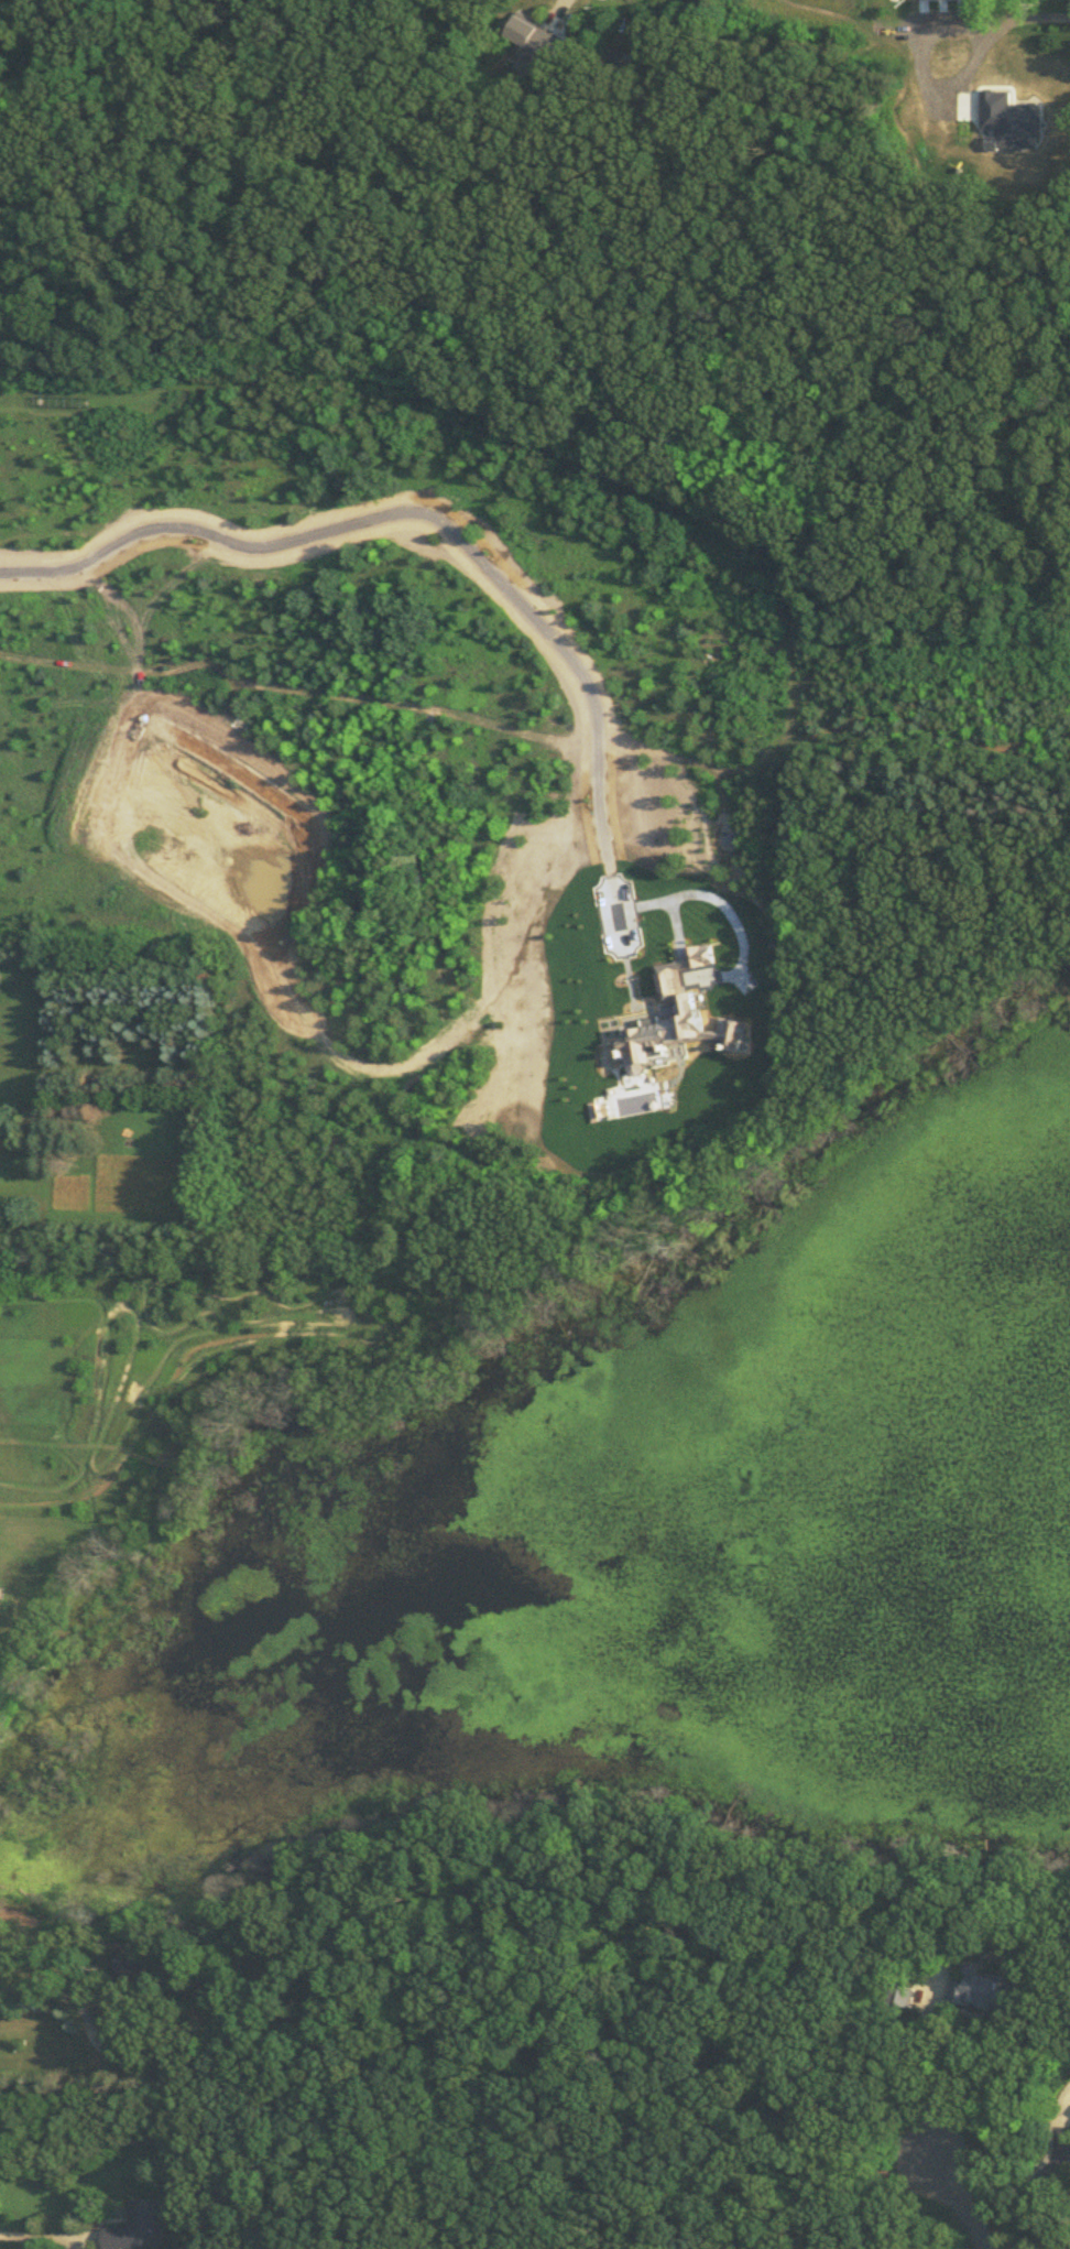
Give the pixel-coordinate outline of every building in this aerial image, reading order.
[(566,33),(519,9),(506,33),(524,42),(515,61),(544,76),(566,33)] [(1043,102),(1011,101),(1011,88),(982,88),(981,127),(995,128),(995,133),(986,133),(986,148),(999,148),(999,147),(1036,148),(1036,136),(1043,136),(1043,102)] [(693,964),(714,961),(711,941),(690,945),(693,964)] [(700,1038),(698,1026),(703,1025),(700,1011),(692,1012),(689,991),(678,993),(682,1014),(662,1018),(661,1015),(643,1018),(644,1025),(632,1026),(633,1036),(621,1038),(625,1058),(629,1057),(630,1064),(653,1060),(652,1054),(667,1051),(665,1043),(700,1038)] [(746,1018),(729,1015),(727,1029),(708,1026),(707,1033),(716,1034),(714,1046),(721,1047),(721,1042),(742,1045),(746,1018)] [(975,1962),(979,1967),(978,1970),(989,1974),(990,1970),(1007,1975),(1007,1978),(1019,1981),(1013,2008),(994,2003),(993,2008),(980,2004),(981,1999),(971,1997),(968,2006),(949,2001),(954,1979),(970,1984),(972,1975),(965,1973),(964,1967),(965,1963),(970,1960),(975,1962)] [(131,2198),(130,2225),(105,2225),(105,2247),(138,2247),(138,2248),(153,2248),(153,2245),(163,2245),(163,2198),(131,2198)]
